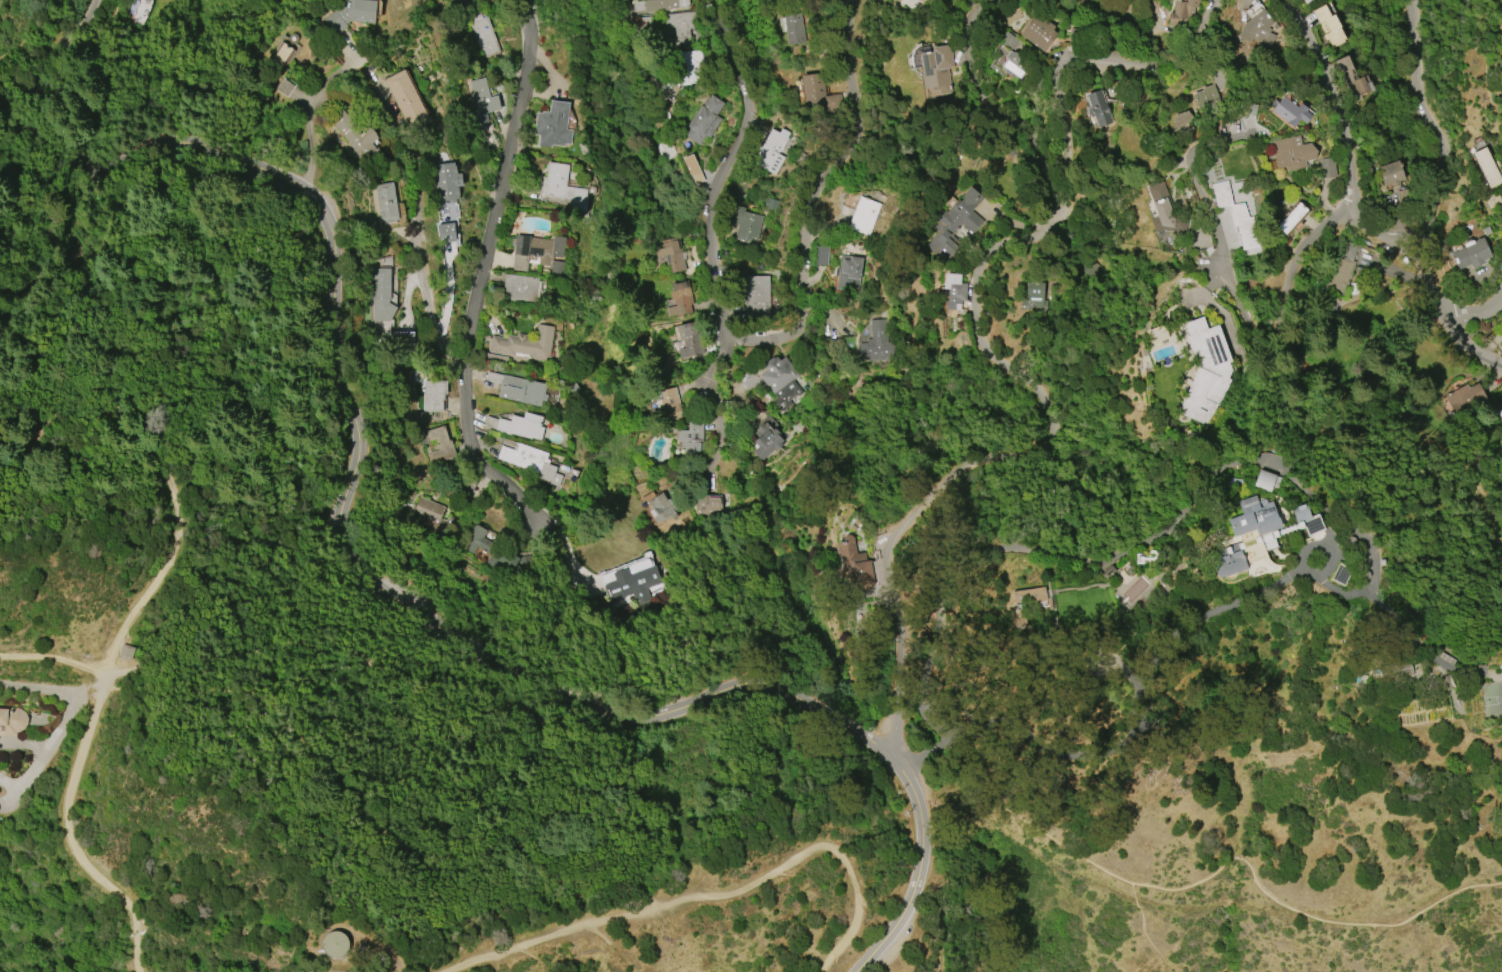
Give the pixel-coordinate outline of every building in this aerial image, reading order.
[(122,20),(143,26),(151,0),(128,0),(122,20)] [(323,20),(347,0),(377,0),(377,4),(382,5),(380,17),(375,17),(375,24),(350,21),(345,24),(347,26),(335,36),(330,30),(325,34),(318,27),(324,22),(323,20)] [(633,1),(643,0),(689,0),(689,5),(688,5),(688,7),(669,8),(669,10),(645,12),(644,10),(643,10),(634,11),(633,1)] [(914,11),(898,0),(921,0),(914,11)] [(1174,1),(1174,0),(1180,0),(1180,1),(1185,1),(1185,3),(1186,0),(1200,0),(1197,8),(1193,6),(1193,17),(1188,17),(1188,25),(1168,25),(1168,13),(1173,13),(1173,1),(1174,1)] [(1333,14),(1340,26),(1339,27),(1345,38),(1343,39),(1344,42),(1337,45),(1324,21),(1319,24),(1312,11),(1324,5),(1330,16),(1333,14)] [(1263,8),(1275,21),(1268,27),(1271,28),(1269,31),(1277,35),(1271,47),(1245,35),(1243,39),(1239,37),(1244,24),(1255,15),(1254,13),(1260,8),(1261,10),(1263,8)] [(663,13),(664,27),(675,27),(675,38),(668,38),(669,46),(690,45),(689,28),(696,28),(696,12),(663,13)] [(788,45),(783,15),(800,12),(805,42),(788,45)] [(1044,53),(1019,35),(1036,12),(1054,26),(1052,30),(1057,34),(1044,53)] [(487,16),(500,53),(482,59),(469,22),(474,21),(473,17),(481,14),(482,18),(487,16)] [(1006,31),(1020,41),(1013,51),(1019,55),(1017,58),(1022,62),(1024,59),(1030,64),(1019,78),(1008,70),(1002,77),(987,66),(996,54),(993,51),(999,43),(997,42),(1006,31)] [(282,69),(298,37),(291,33),(289,38),(282,35),(268,63),(282,69)] [(924,88),(919,52),(932,50),(932,47),(950,44),(953,67),(948,68),(951,87),(948,87),(949,93),(939,94),(939,90),(932,91),(931,87),(924,88)] [(1353,102),(1340,74),(1337,75),(1331,63),(1347,55),(1353,68),(1350,69),(1352,75),(1350,76),(1353,81),(1362,77),(1365,83),(1369,81),(1374,90),(1362,96),(1363,98),(1353,102)] [(1220,102),(1198,110),(1192,94),(1202,90),(1201,89),(1212,85),(1207,73),(1224,67),(1231,87),(1217,93),(1220,102)] [(404,69),(430,121),(410,131),(384,79),(404,69)] [(802,102),(822,101),(822,74),(802,75),(802,102)] [(484,77),(489,97),(497,95),(500,108),(485,112),(487,121),(472,125),(468,112),(476,110),(468,81),(484,77)] [(284,79),(295,86),(288,97),(277,89),(284,79)] [(1100,89),(1105,102),(1111,100),(1115,112),(1110,114),(1113,122),(1098,127),(1094,116),(1090,118),(1087,108),(1090,107),(1086,95),(1100,89)] [(721,119),(709,137),(705,135),(699,145),(684,135),(688,128),(686,127),(700,105),(702,107),(703,105),(702,104),(707,97),(709,98),(710,95),(724,103),(716,116),(721,119)] [(1294,126),(1271,111),(1273,108),(1269,105),(1274,98),(1278,101),(1282,95),(1298,106),(1300,103),(1308,109),(1306,111),(1312,115),(1306,123),(1299,118),(1294,126)] [(542,113),(542,111),(549,112),(551,100),(569,102),(566,129),(572,130),(570,145),(564,144),(564,146),(551,145),(551,148),(537,146),(538,136),(534,135),(537,112),(542,113)] [(1166,125),(1179,137),(1196,120),(1183,108),(1166,125)] [(354,150),(331,119),(343,110),(361,135),(371,127),(379,138),(372,143),(377,150),(373,154),(379,162),(366,171),(352,152),(354,150)] [(785,157),(775,175),(753,164),(771,129),(779,133),(782,128),(790,133),(779,154),(785,157)] [(1271,141),(1298,135),(1300,145),(1310,143),(1316,151),(1315,159),(1304,161),(1306,167),(1287,171),(1286,166),(1276,169),(1274,160),(1275,159),(1271,141)] [(1489,188),(1472,153),(1485,147),(1501,182),(1489,188)] [(692,154),(704,180),(694,185),(682,158),(692,154)] [(1334,157),(1336,177),(1320,179),(1317,159),(1334,157)] [(1377,167),(1398,160),(1405,179),(1399,181),(1400,185),(1392,187),(1391,184),(1384,186),(1377,167)] [(438,221),(459,220),(457,187),(463,187),(462,173),(456,173),(455,162),(434,163),(438,221)] [(569,164),(566,186),(587,189),(584,211),(569,209),(570,199),(537,195),(540,177),(545,177),(547,162),(569,164)] [(1233,226),(1228,205),(1217,208),(1211,184),(1227,180),(1232,204),(1243,202),(1248,217),(1252,216),(1260,246),(1242,250),(1239,233),(1237,233),(1236,226),(1233,226)] [(1146,186),(1156,217),(1151,219),(1159,243),(1171,239),(1169,235),(1186,229),(1184,221),(1176,223),(1162,181),(1146,186)] [(393,182),(398,219),(380,222),(375,184),(393,182)] [(972,235),(984,221),(972,211),(981,200),(982,197),(971,187),(958,201),(949,197),(932,237),(930,240),(927,248),(934,254),(949,260),(955,253),(962,238),(954,231),(957,225),(963,227),(972,235)] [(847,228),(859,196),(881,204),(869,236),(847,228)] [(1276,227),(1284,219),(1282,218),(1287,212),(1288,214),(1299,202),(1307,209),(1297,220),(1302,224),(1297,229),(1293,226),(1285,234),(1276,227)] [(763,215),(757,240),(751,239),(750,242),(747,241),(747,243),(741,241),(741,240),(736,238),(736,235),(735,235),(737,225),(733,224),(737,206),(745,207),(744,211),(763,215)] [(439,244),(459,243),(457,221),(437,223),(439,244)] [(512,270),(516,236),(553,240),(554,236),(565,237),(563,258),(555,257),(555,261),(565,262),(563,277),(549,276),(550,267),(538,265),(539,258),(528,257),(526,272),(512,270)] [(678,237),(685,270),(671,273),(669,264),(666,265),(664,256),(657,258),(655,250),(663,248),(661,241),(678,237)] [(1459,269),(1451,253),(1463,247),(1462,245),(1464,245),(1463,244),(1465,243),(1464,241),(1469,239),(1470,240),(1472,240),(1473,241),(1482,237),(1491,256),(1471,265),(1470,264),(1459,269)] [(1347,291),(1357,259),(1366,262),(1369,252),(1341,243),(1327,285),(1347,291)] [(815,264),(816,246),(828,246),(827,265),(815,264)] [(836,289),(841,254),(863,258),(858,292),(836,289)] [(390,269),(390,322),(373,322),(373,278),(371,278),(371,271),(373,271),(373,269),(375,269),(375,267),(389,267),(389,269),(390,269)] [(504,274),(539,278),(538,280),(541,281),(538,305),(501,300),(504,274)] [(769,275),(770,317),(745,317),(745,304),(743,304),(743,296),(741,296),(741,276),(769,275)] [(966,283),(960,283),(960,275),(946,275),(945,304),(966,304),(966,283)] [(688,281),(693,304),(691,305),(692,312),(678,315),(678,314),(668,316),(666,308),(678,305),(676,298),(671,299),(670,293),(675,292),(673,284),(688,281)] [(1026,282),(1044,283),(1043,301),(1047,301),(1046,312),(1039,312),(1039,309),(1029,309),(1029,310),(1021,309),(1021,300),(1027,300),(1027,294),(1026,294),(1026,282)] [(1177,412),(1198,368),(1186,336),(1189,335),(1185,324),(1202,317),(1207,329),(1218,325),(1235,370),(1209,426),(1177,412)] [(895,358),(859,361),(858,343),(871,342),(869,319),(885,318),(887,342),(894,342),(895,358)] [(694,322),(702,354),(682,358),(679,348),(684,347),(679,325),(694,322)] [(554,327),(548,362),(530,359),(530,356),(514,353),(513,356),(489,352),(492,336),(506,338),(507,335),(517,336),(518,333),(525,334),(525,338),(535,339),(538,324),(554,327)] [(415,332),(395,333),(395,350),(415,349),(415,332)] [(785,357),(799,375),(793,380),(803,393),(797,397),(796,395),(789,400),(792,404),(782,412),(773,400),(776,398),(759,376),(766,371),(763,367),(765,362),(772,357),(777,357),(780,361),(785,357)] [(487,371),(545,384),(543,394),(548,395),(546,401),(541,400),(540,407),(497,398),(501,383),(485,380),(487,371)] [(424,382),(447,381),(448,395),(446,395),(446,397),(446,400),(444,400),(444,411),(425,411),(424,382)] [(1487,399),(1456,416),(1444,396),(1466,384),(1468,388),(1478,383),(1487,399)] [(681,415),(677,388),(657,391),(660,418),(681,415)] [(543,428),(540,439),(526,435),(525,437),(509,433),(508,434),(482,427),(485,415),(498,419),(498,418),(510,421),(512,415),(523,418),(524,412),(542,417),(541,423),(540,422),(539,426),(543,428)] [(783,440),(761,461),(753,451),(757,447),(753,443),(758,437),(754,432),(756,430),(753,428),(769,413),(779,424),(777,425),(780,429),(776,433),(783,440)] [(702,423),(702,455),(684,455),(684,448),(680,448),(681,441),(676,440),(676,430),(688,430),(688,423),(702,423)] [(427,431),(445,426),(449,440),(452,440),(457,456),(455,456),(458,465),(445,468),(443,460),(432,463),(429,452),(440,449),(437,439),(430,441),(427,431)] [(542,474),(498,459),(502,446),(516,451),(519,444),(549,454),(542,474)] [(1270,491),(1254,486),(1260,469),(1274,474),(1274,475),(1281,477),(1277,488),(1272,487),(1270,491)] [(662,492),(666,500),(669,498),(677,511),(675,513),(677,516),(672,519),(669,515),(656,524),(653,518),(655,516),(646,502),(662,492)] [(697,495),(721,496),(721,513),(714,513),(714,516),(706,516),(706,513),(697,513),(697,495)] [(1276,546),(1266,550),(1263,542),(1257,544),(1254,538),(1258,536),(1255,528),(1234,536),(1228,520),(1243,514),(1238,501),(1255,495),(1257,501),(1264,499),(1263,498),(1267,498),(1268,502),(1272,501),(1282,528),(1276,530),(1279,537),(1274,539),(1276,546)] [(419,496),(444,507),(440,517),(447,520),(444,527),(410,513),(414,505),(415,505),(419,496)] [(1318,513),(1325,529),(1307,536),(1304,527),(1299,529),(1291,509),(1306,503),(1311,516),(1318,513)] [(464,547),(477,524),(488,530),(484,537),(497,545),(499,542),(508,547),(502,558),(505,560),(501,568),(497,566),(495,570),(486,565),(492,555),(478,547),(475,553),(464,547)] [(870,560),(874,583),(870,584),(871,588),(863,590),(862,588),(856,589),(855,582),(845,584),(844,575),(841,576),(838,574),(837,571),(839,567),(841,567),(836,543),(843,542),(842,539),(844,536),(849,534),(854,537),(856,554),(865,552),(867,561),(870,560)] [(1248,569),(1223,577),(1223,576),(1217,578),(1213,566),(1222,563),(1221,559),(1227,557),(1225,549),(1229,548),(1228,546),(1242,542),(1244,548),(1241,549),(1248,569)] [(662,583),(646,588),(650,600),(636,605),(631,594),(609,602),(599,576),(644,559),(642,553),(650,550),(662,583)] [(1116,570),(1106,580),(1101,575),(1111,565),(1116,570)] [(1137,570),(1131,576),(1123,569),(1127,565),(1130,567),(1131,565),(1137,570)] [(1012,591),(1048,586),(1051,609),(1029,612),(1029,617),(1027,617),(1028,626),(1016,627),(1015,617),(1017,617),(1015,604),(1014,605),(1012,591)] [(123,644),(118,657),(130,661),(135,648),(123,644)] [(1406,663),(1372,664),(1372,680),(1407,678),(1406,663)] [(16,736),(0,735),(0,709),(8,709),(8,708),(19,708),(25,712),(27,717),(27,723),(24,728),(19,731),(17,732),(16,736)] [(326,954),(323,951),(321,946),(322,942),(323,937),(326,934),(330,931),(335,931),(339,931),(343,933),(346,936),(348,940),(349,944),(348,948),(346,952),(343,955),(339,957),(334,958),(330,957),(326,954)]
